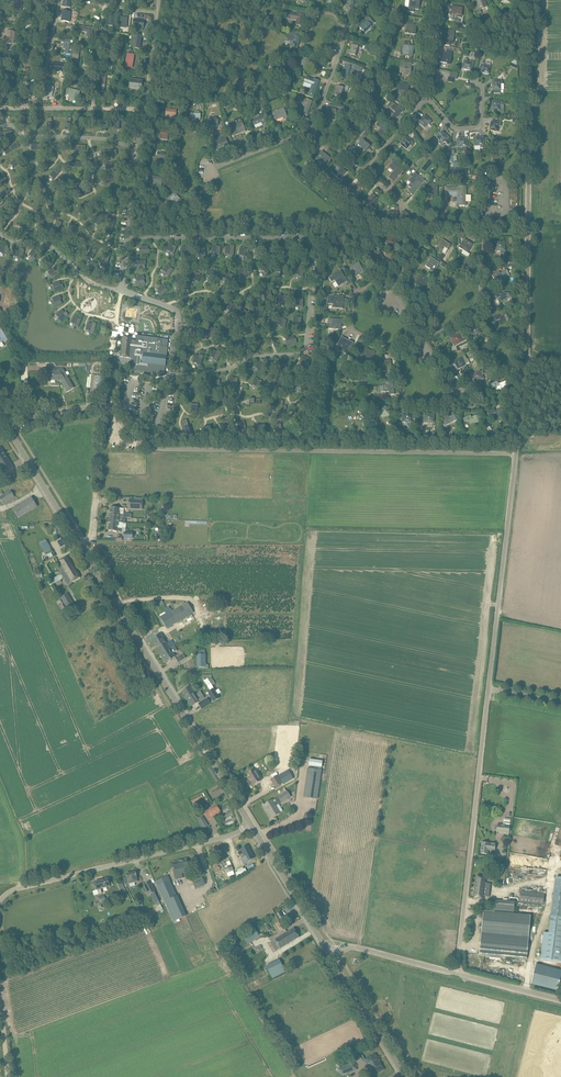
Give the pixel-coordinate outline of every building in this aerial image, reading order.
[(22,0),(14,0),(13,12),(14,12),(14,13),(18,13),(18,12),(22,12),(22,0)] [(46,0),(43,0),(38,0),(38,9),(46,9),(46,3),(49,3),(49,0),(46,0)] [(408,12),(414,13),(415,9),(419,10),(420,0),(410,0),(408,12)] [(486,3),(484,0),(479,0),(476,2),(479,9),(476,10),(478,14),(481,13),(480,10),(487,7),(486,3)] [(358,11),(354,7),(353,7),(351,4),(346,8),(349,11),(346,15),(349,19),(358,11)] [(451,16),(450,20),(457,20),(457,18),(461,18),(461,17),(462,13),(462,8),(452,6),(451,16)] [(70,22),(71,12),(62,10),(61,21),(70,22)] [(289,13),(288,19),(293,19),(297,20),(296,25),(301,26),(304,15),(298,14),(294,14),(289,13)] [(116,26),(117,15),(109,14),(108,26),(116,26)] [(128,29),(129,18),(119,17),(118,27),(128,29)] [(366,21),(360,27),(365,32),(372,26),(371,26),(374,23),(369,17),(365,20),(366,21)] [(143,29),(144,21),(133,20),(132,28),(143,29)] [(417,25),(412,24),(413,21),(407,20),(405,33),(416,34),(417,25)] [(78,29),(77,35),(85,36),(85,33),(87,33),(87,37),(92,38),(93,29),(79,27),(79,29),(78,29)] [(450,46),(450,43),(453,43),(455,30),(449,29),(448,33),(444,32),(443,46),(445,46),(445,45),(449,46),(450,46)] [(7,32),(6,43),(13,44),(15,33),(7,32)] [(287,32),(285,41),(291,42),(293,43),(292,47),(297,48),(300,35),(287,32)] [(140,49),(142,36),(134,35),(132,48),(140,49)] [(69,54),(71,41),(62,39),(61,43),(63,43),(62,53),(69,54)] [(404,45),(404,46),(402,46),(400,47),(399,51),(401,53),(402,53),(402,55),(413,56),(414,46),(410,46),(410,43),(404,42),(404,45)] [(349,54),(354,55),(357,56),(360,48),(362,49),(364,45),(358,43),(357,46),(351,44),(351,45),(352,45),(349,54)] [(108,49),(105,48),(103,56),(114,58),(115,50),(112,49),(112,48),(108,47),(108,49)] [(450,64),(451,58),(452,51),(446,50),(446,54),(442,53),(440,63),(441,63),(441,62),(447,63),(450,64)] [(72,51),(70,64),(74,64),(74,62),(78,62),(79,52),(72,51)] [(127,54),(125,67),(132,68),(134,55),(127,54)] [(299,59),(299,61),(298,63),(302,64),(301,69),(307,70),(309,59),(304,58),(304,59),(296,57),(300,58),(299,59)] [(464,61),(463,68),(462,69),(471,71),(473,63),(467,61),(468,59),(465,59),(464,61)] [(481,64),(480,71),(480,72),(489,74),(491,66),(485,65),(485,63),(482,62),(482,64),(481,64)] [(52,67),(51,71),(67,73),(68,65),(60,64),(52,63),(52,67)] [(345,66),(342,74),(347,76),(349,77),(350,73),(353,74),(355,70),(361,72),(362,68),(347,63),(346,66),(343,65),(345,66)] [(401,63),(400,72),(410,74),(411,66),(405,65),(405,64),(401,63)] [(306,77),(304,83),(312,85),(310,89),(308,96),(313,98),(314,95),(319,81),(314,79),(314,80),(306,77)] [(103,85),(103,82),(105,82),(106,79),(105,79),(103,79),(99,78),(98,91),(101,92),(101,94),(104,94),(104,91),(105,88),(105,85),(103,85)] [(130,79),(129,88),(142,90),(143,81),(130,79)] [(36,91),(34,80),(31,81),(32,86),(25,87),(26,93),(36,91)] [(501,81),(492,81),(492,90),(494,90),(494,94),(499,94),(499,90),(501,90),(501,84),(503,84),(503,81),(501,81)] [(335,95),(340,97),(341,97),(344,89),(348,90),(349,87),(343,85),(342,88),(336,86),(338,87),(335,95)] [(396,94),(402,95),(407,95),(408,88),(402,87),(402,86),(397,85),(396,94)] [(46,86),(43,99),(48,100),(49,94),(53,94),(54,88),(46,86)] [(80,103),(83,93),(72,89),(70,96),(69,99),(80,103)] [(304,105),(303,110),(302,113),(307,115),(312,101),(307,99),(306,100),(301,98),(299,103),(304,105)] [(492,102),(492,104),(492,111),(501,111),(501,105),(503,105),(503,102),(501,102),(492,102)] [(404,111),(399,108),(394,104),(390,108),(395,112),(392,116),(390,118),(394,122),(404,111)] [(330,109),(327,117),(334,120),(334,119),(333,119),(335,114),(336,111),(344,114),(345,111),(334,106),(329,105),(328,108),(330,109)] [(168,109),(168,113),(167,118),(175,119),(176,110),(168,109)] [(285,113),(284,109),(273,113),(276,120),(283,117),(284,119),(287,118),(286,113),(285,113)] [(190,111),(190,120),(193,120),(200,120),(200,114),(200,112),(190,111)] [(258,112),(250,115),(251,118),(254,125),(262,122),(262,124),(266,123),(262,114),(259,115),(258,112)] [(424,116),(418,123),(424,128),(428,124),(430,125),(432,123),(430,121),(424,116)] [(210,126),(211,126),(218,126),(218,117),(210,117),(210,126)] [(229,122),(231,126),(232,128),(234,133),(235,135),(242,132),(245,131),(243,126),(242,122),(236,124),(234,120),(229,122)] [(350,137),(354,133),(355,132),(348,126),(351,124),(348,121),(344,126),(346,128),(342,133),(343,133),(344,132),(350,137)] [(500,123),(493,121),(492,121),(489,130),(497,132),(499,126),(501,127),(502,124),(500,123)] [(381,129),(375,135),(380,139),(382,136),(389,128),(385,124),(382,122),(378,127),(381,129)] [(160,139),(161,139),(168,140),(169,131),(161,130),(160,139)] [(442,131),(436,136),(440,141),(438,142),(441,145),(442,143),(445,142),(448,146),(451,143),(448,139),(449,138),(447,136),(442,131)] [(370,145),(366,141),(364,139),(366,137),(368,134),(365,132),(363,134),(359,139),(362,141),(361,142),(358,146),(359,145),(366,151),(371,145),(371,144),(370,145)] [(227,142),(225,137),(214,141),(217,148),(225,145),(224,143),(227,142)] [(406,137),(405,138),(400,144),(406,149),(410,145),(411,146),(414,144),(412,142),(406,137)] [(483,145),(483,137),(474,138),(474,146),(480,146),(480,148),(484,148),(483,145)] [(464,139),(457,139),(457,148),(458,152),(464,151),(464,149),(467,149),(467,147),(466,140),(466,139),(464,139)] [(17,142),(4,150),(6,154),(19,146),(17,142)] [(323,166),(326,162),(330,158),(322,151),(315,159),(323,166)] [(157,161),(158,161),(165,162),(166,153),(158,152),(157,161)] [(22,153),(11,163),(14,167),(25,156),(22,153)] [(51,155),(39,160),(41,165),(53,160),(51,155)] [(447,155),(441,157),(443,163),(449,161),(447,155)] [(89,158),(74,162),(75,166),(90,163),(89,158)] [(404,158),(402,161),(408,166),(410,163),(404,158)] [(391,175),(389,178),(393,181),(395,179),(402,170),(404,168),(395,160),(392,163),(389,167),(391,169),(394,172),(391,175)] [(120,161),(105,165),(106,169),(121,166),(120,161)] [(60,165),(50,176),(54,180),(64,168),(60,165)] [(335,170),(332,173),(340,180),(347,172),(341,167),(337,172),(335,170)] [(29,169),(18,177),(21,181),(32,173),(29,169)] [(410,183),(407,186),(410,189),(408,192),(412,195),(414,193),(419,188),(422,184),(425,180),(416,173),(412,177),(408,181),(410,183)] [(81,175),(69,180),(71,185),(83,180),(81,175)] [(117,175),(103,180),(104,185),(119,179),(117,175)] [(155,177),(154,180),(153,186),(161,187),(163,178),(155,177)] [(36,180),(26,191),(30,194),(40,183),(36,180)] [(351,184),(349,187),(357,194),(363,186),(358,182),(354,187),(351,184)] [(438,202),(438,187),(438,184),(431,184),(431,188),(426,188),(426,194),(432,194),(432,202),(438,202)] [(466,206),(466,198),(466,187),(459,187),(459,188),(446,188),(446,195),(452,195),(459,195),(459,206),(466,206)] [(89,188),(77,192),(79,197),(91,192),(89,188)] [(51,189),(41,197),(44,201),(54,193),(51,189)] [(115,189),(110,201),(115,202),(120,191),(115,189)] [(173,193),(168,199),(170,201),(168,202),(173,206),(174,205),(180,199),(173,193)] [(374,208),(377,205),(380,200),(372,194),(366,201),(374,208)] [(67,198),(56,204),(58,209),(70,203),(67,198)] [(93,201),(79,207),(80,211),(95,206),(93,201)] [(14,204),(1,212),(4,216),(17,208),(14,204)] [(99,211),(93,222),(97,224),(103,213),(99,211)] [(388,212),(387,221),(398,222),(398,213),(388,212)] [(111,218),(106,232),(110,234),(116,219),(111,218)] [(59,219),(54,230),(58,232),(63,221),(59,219)] [(72,224),(65,237),(70,240),(77,226),(72,224)] [(83,234),(77,246),(81,248),(87,237),(83,234)] [(397,238),(387,237),(387,248),(396,248),(397,238)] [(439,241),(436,246),(437,247),(437,248),(442,252),(445,253),(448,249),(451,245),(442,240),(440,238),(439,241)] [(464,239),(459,248),(464,251),(465,251),(468,253),(470,249),(473,244),(464,239)] [(495,246),(495,251),(498,251),(500,251),(500,257),(506,257),(506,251),(505,251),(505,242),(501,242),(495,242),(495,246)] [(95,243),(88,257),(92,259),(99,246),(95,243)] [(170,253),(174,255),(177,247),(173,245),(173,244),(169,243),(166,251),(170,252),(170,253)] [(304,255),(306,247),(302,246),(303,245),(299,243),(296,251),(300,252),(300,253),(304,255)] [(267,252),(267,253),(271,255),(276,246),(272,244),(271,245),(268,244),(264,250),(267,252)] [(289,245),(285,244),(282,251),(285,253),(285,254),(289,255),(292,248),(288,246),(289,245)] [(8,255),(8,247),(4,246),(4,245),(0,245),(0,247),(0,253),(3,253),(3,254),(8,255)] [(217,245),(213,245),(212,253),(216,253),(215,254),(220,255),(221,247),(217,246),(217,245)] [(230,245),(230,247),(226,247),(225,254),(229,255),(229,256),(234,256),(235,246),(230,245)] [(148,250),(148,246),(141,246),(141,250),(139,250),(140,255),(150,254),(150,250),(148,250)] [(186,246),(186,248),(182,247),(181,255),(185,255),(185,257),(189,257),(190,246),(186,246)] [(201,249),(201,247),(197,248),(197,256),(201,256),(201,257),(206,257),(206,248),(201,249)] [(31,258),(35,261),(40,254),(37,252),(37,251),(34,248),(29,255),(32,257),(31,258)] [(240,248),(239,256),(243,256),(243,257),(248,258),(248,249),(244,249),(244,248),(240,248)] [(18,259),(23,260),(25,249),(20,249),(20,250),(16,249),(15,257),(19,258),(18,259)] [(370,256),(373,262),(378,259),(379,262),(384,259),(381,255),(379,251),(370,256)] [(106,253),(101,267),(105,269),(111,255),(106,253)] [(44,268),(51,264),(49,261),(50,260),(48,256),(41,260),(43,264),(42,264),(44,268)] [(431,258),(425,266),(430,269),(430,270),(435,273),(438,267),(437,267),(439,263),(431,258)] [(137,265),(137,270),(145,269),(145,265),(146,265),(146,261),(137,262),(138,265),(137,265)] [(269,275),(272,267),(268,266),(268,265),(264,263),(261,271),(265,272),(264,273),(269,275)] [(350,276),(353,274),(358,271),(360,274),(359,274),(364,271),(359,263),(350,268),(351,270),(348,272),(350,276)] [(165,274),(169,277),(174,270),(170,267),(171,267),(167,264),(163,271),(166,273),(165,274)] [(282,266),(278,272),(282,274),(281,275),(285,277),(290,268),(286,266),(285,267),(282,266)] [(300,266),(300,268),(296,268),(295,275),(299,276),(299,277),(303,277),(304,267),(300,266)] [(207,269),(206,276),(210,277),(210,278),(214,278),(216,268),(211,267),(211,269),(207,269)] [(239,268),(238,276),(242,276),(242,277),(246,278),(248,268),(243,267),(243,269),(239,268)] [(49,276),(52,280),(60,273),(57,270),(56,271),(54,268),(48,273),(50,276),(49,276)] [(333,277),(330,279),(332,282),(335,281),(338,287),(347,282),(341,270),(332,276),(333,277)] [(199,282),(200,274),(196,273),(197,272),(193,271),(191,279),(195,280),(195,281),(199,282)] [(226,281),(230,283),(233,275),(229,274),(230,273),(226,271),(223,278),(226,280),(226,281)] [(500,274),(499,271),(492,275),(494,279),(497,278),(499,281),(507,277),(505,271),(500,274)] [(179,285),(183,286),(185,275),(180,275),(180,276),(176,276),(175,283),(179,284),(179,285)] [(137,282),(136,282),(138,287),(145,284),(144,280),(145,280),(144,276),(136,278),(137,282)] [(423,283),(425,285),(428,281),(420,276),(414,284),(420,288),(423,283)] [(52,288),(54,293),(64,289),(62,284),(61,285),(59,281),(52,284),(54,288),(52,288)] [(162,297),(168,291),(165,288),(166,287),(164,284),(157,290),(160,293),(159,293),(162,297)] [(265,297),(264,298),(266,302),(273,297),(271,294),(272,293),(269,290),(263,294),(265,297)] [(499,303),(507,298),(511,296),(509,293),(504,293),(500,295),(499,293),(491,297),(494,301),(497,299),(499,303)] [(285,295),(284,297),(280,295),(277,302),(280,303),(280,305),(283,307),(289,297),(285,295)] [(328,295),(327,304),(333,305),(333,308),(343,309),(344,297),(328,295)] [(53,303),(55,307),(62,304),(60,300),(61,300),(60,296),(52,299),(54,303),(53,303)] [(303,307),(303,299),(299,299),(299,298),(295,298),(295,306),(299,306),(299,307),(303,307)] [(198,299),(198,300),(194,300),(192,307),(196,308),(196,309),(200,310),(202,300),(198,299)] [(215,304),(216,303),(212,302),(208,309),(212,311),(211,312),(215,313),(219,306),(215,304)] [(230,303),(226,309),(229,311),(229,312),(232,315),(238,306),(234,303),(233,305),(230,303)] [(58,319),(61,322),(69,315),(66,312),(64,313),(62,310),(56,316),(59,318),(58,319)] [(245,322),(252,314),(249,311),(248,313),(245,310),(240,316),(243,318),(242,319),(245,322)] [(496,322),(498,325),(506,321),(509,320),(506,315),(504,316),(499,318),(498,315),(491,319),(493,323),(496,322)] [(78,327),(82,320),(78,318),(78,317),(74,316),(71,323),(75,325),(74,326),(78,327)] [(301,326),(302,318),(297,317),(297,316),(293,316),(293,324),(297,324),(297,326),(301,326)] [(285,328),(287,320),(283,319),(283,318),(279,317),(277,325),(281,326),(280,327),(285,328)] [(328,319),(328,324),(329,324),(329,329),(341,330),(342,320),(328,319)] [(94,334),(96,324),(92,322),(92,324),(88,323),(86,330),(90,331),(89,333),(94,334)] [(477,325),(468,329),(470,333),(472,338),(475,336),(476,336),(481,333),(479,329),(483,327),(481,323),(477,325)] [(254,324),(247,327),(249,330),(247,331),(249,335),(259,330),(257,326),(255,327),(254,324)] [(209,337),(213,339),(218,330),(214,327),(213,329),(210,327),(206,333),(210,335),(209,337)] [(224,327),(222,335),(226,336),(226,337),(230,338),(232,330),(228,329),(228,328),(224,327)] [(198,338),(198,334),(199,334),(199,330),(191,330),(191,334),(190,333),(190,338),(198,338)] [(460,333),(450,338),(452,342),(454,346),(457,345),(458,344),(464,342),(466,341),(462,332),(460,333)] [(264,338),(265,337),(262,334),(256,340),(259,343),(258,343),(261,347),(267,341),(264,338)] [(123,337),(120,357),(130,358),(134,359),(132,371),(165,375),(168,347),(168,339),(158,338),(137,336),(136,341),(133,341),(134,338),(123,337)] [(296,339),(294,339),(293,336),(286,337),(287,341),(286,341),(287,346),(297,343),(296,339)] [(336,349),(334,353),(341,357),(343,353),(348,355),(349,352),(354,343),(351,341),(342,337),(339,342),(336,349)] [(242,353),(245,346),(242,344),(242,343),(238,341),(235,349),(239,350),(238,351),(242,353)] [(325,347),(319,351),(325,360),(331,356),(325,347)] [(362,353),(360,357),(363,358),(363,359),(362,361),(361,362),(369,366),(375,353),(373,352),(364,348),(362,353)] [(213,350),(210,357),(214,359),(213,360),(217,362),(222,352),(217,350),(217,352),(213,350)] [(197,365),(201,366),(204,356),(199,355),(199,356),(195,355),(193,363),(197,364),(197,365)] [(457,370),(462,367),(466,365),(464,361),(466,359),(465,356),(462,357),(453,361),(457,370)] [(302,359),(300,367),(304,368),(304,369),(308,370),(309,367),(310,362),(306,361),(306,360),(302,359)] [(379,367),(381,367),(381,368),(386,368),(386,371),(392,370),(391,360),(380,361),(381,363),(379,364),(379,367)] [(264,363),(263,364),(260,361),(255,367),(258,369),(257,371),(260,373),(267,365),(264,363)] [(287,369),(287,365),(285,365),(285,361),(277,361),(277,365),(276,365),(276,370),(287,369)] [(47,371),(47,381),(47,379),(57,379),(57,382),(57,381),(61,381),(62,381),(65,387),(67,392),(73,388),(71,383),(63,369),(53,369),(53,371),(47,371)] [(480,371),(471,375),(473,379),(475,383),(479,381),(484,379),(482,375),(484,374),(482,371),(481,372),(480,371)] [(92,375),(90,394),(99,395),(102,376),(92,375)] [(229,385),(234,384),(234,386),(238,386),(237,377),(228,378),(228,381),(229,385)] [(274,385),(278,386),(278,387),(282,389),(285,381),(281,379),(281,378),(277,377),(274,385)] [(252,385),(256,387),(255,388),(260,389),(262,381),(258,380),(258,379),(254,378),(252,385)] [(220,388),(220,380),(216,380),(216,379),(212,379),(212,388),(216,387),(216,388),(220,388)] [(381,386),(379,386),(379,392),(382,392),(384,391),(384,392),(389,392),(389,395),(394,394),(393,380),(384,381),(385,385),(381,385),(381,386)] [(197,395),(200,386),(196,384),(197,383),(193,382),(190,390),(193,391),(192,393),(197,395)] [(496,391),(505,388),(507,387),(506,384),(504,385),(503,382),(498,384),(498,382),(490,385),(491,389),(495,388),(496,391)] [(381,406),(381,416),(390,417),(390,406),(381,406)] [(493,418),(502,415),(504,414),(502,408),(500,409),(495,411),(494,409),(487,412),(488,416),(492,415),(493,418)] [(402,418),(402,423),(405,423),(409,423),(412,423),(413,414),(402,413),(402,418)] [(424,414),(424,423),(427,423),(434,423),(434,414),(424,414)] [(449,414),(441,418),(443,422),(445,426),(448,424),(457,420),(454,415),(450,417),(449,414)] [(479,421),(478,420),(476,415),(472,417),(470,415),(463,419),(465,423),(469,421),(470,425),(479,421)] [(303,419),(298,420),(302,435),(307,434),(303,419)] [(187,420),(182,421),(186,436),(191,434),(187,420)] [(244,421),(239,423),(243,435),(248,434),(244,421)] [(2,475),(13,468),(1,448),(0,448),(0,471),(2,475)] [(0,492),(0,499),(0,501),(1,500),(3,504),(15,497),(11,490),(10,491),(4,495),(2,491),(0,492)] [(19,518),(32,510),(37,507),(31,497),(13,509),(19,518)] [(129,500),(128,508),(142,509),(143,498),(135,498),(135,500),(129,500)] [(109,522),(108,531),(122,532),(123,523),(125,523),(126,518),(123,518),(124,513),(124,509),(118,508),(118,507),(112,506),(112,508),(110,507),(109,522)] [(62,537),(57,540),(61,549),(66,546),(62,537)] [(47,540),(40,544),(45,553),(52,550),(47,540)] [(60,572),(61,574),(60,575),(50,581),(52,585),(62,579),(62,578),(63,577),(76,570),(68,556),(58,562),(63,570),(60,572)] [(68,585),(76,580),(80,577),(76,570),(63,577),(68,585)] [(67,607),(73,603),(67,594),(61,598),(67,607)] [(167,629),(192,613),(186,603),(161,619),(167,629)] [(161,634),(157,637),(152,640),(162,656),(176,648),(175,646),(174,647),(171,649),(167,643),(161,634)] [(177,651),(176,648),(162,656),(166,662),(170,660),(175,657),(173,653),(177,651)] [(198,668),(206,667),(206,651),(198,651),(198,668)] [(178,663),(186,658),(183,654),(176,659),(178,663)] [(198,704),(202,710),(211,703),(213,701),(214,702),(220,698),(214,689),(214,688),(208,679),(204,681),(210,691),(208,692),(210,696),(208,698),(207,697),(198,704)] [(189,687),(182,691),(192,706),(205,698),(201,693),(195,696),(189,687)] [(321,770),(308,768),(303,797),(317,799),(321,770)] [(247,775),(249,779),(253,786),(261,781),(255,770),(247,775)] [(276,788),(282,784),(277,776),(271,780),(276,788)] [(272,818),(277,815),(280,813),(276,806),(291,797),(287,791),(264,805),(272,818)] [(217,806),(205,814),(208,819),(220,812),(217,806)] [(513,808),(504,807),(503,814),(512,815),(513,808)] [(203,817),(198,820),(204,829),(208,826),(203,817)] [(510,825),(497,824),(496,832),(509,834),(510,825)] [(488,843),(487,843),(482,842),(480,854),(487,854),(488,850),(495,851),(496,844),(488,843)] [(254,858),(248,846),(241,850),(245,857),(242,859),(244,863),(254,858)] [(188,866),(187,859),(173,863),(174,870),(173,870),(175,880),(183,878),(182,873),(184,873),(185,870),(185,867),(188,866)] [(226,873),(227,873),(228,877),(230,876),(232,879),(233,878),(231,876),(235,874),(233,871),(229,861),(223,864),(226,873)] [(237,875),(247,872),(245,867),(236,871),(237,875)] [(123,878),(125,885),(138,882),(136,872),(126,874),(127,877),(123,878)] [(173,921),(186,916),(168,876),(156,881),(173,921)] [(194,881),(197,888),(206,884),(203,877),(194,881)] [(486,878),(482,877),(476,877),(473,898),(484,899),(484,896),(488,896),(490,884),(485,884),(486,878)] [(108,878),(95,882),(99,895),(102,893),(100,887),(101,886),(101,889),(110,886),(108,878)] [(155,892),(150,882),(143,885),(148,895),(155,892)] [(126,900),(130,898),(122,883),(118,885),(126,900)] [(543,904),(544,894),(520,891),(519,902),(543,904)] [(492,900),(491,910),(514,912),(515,902),(492,900)] [(478,951),(478,955),(527,959),(531,915),(483,911),(480,951),(478,951)] [(278,933),(281,931),(286,929),(281,921),(273,926),(278,933)] [(248,943),(259,936),(255,928),(244,936),(248,943)] [(277,951),(295,940),(299,937),(294,928),(271,942),(277,951)] [(237,957),(241,950),(236,947),(232,954),(237,957)] [(267,967),(265,969),(269,976),(271,975),(273,978),(286,972),(280,960),(267,966),(267,967)] [(560,977),(560,970),(536,964),(531,984),(557,991),(560,977)] [(373,1076),(379,1073),(384,1070),(375,1055),(365,1060),(371,1071),(370,1071),(373,1076)] [(354,1068),(357,1068),(354,1062),(339,1068),(342,1075),(355,1070),(354,1068)]
